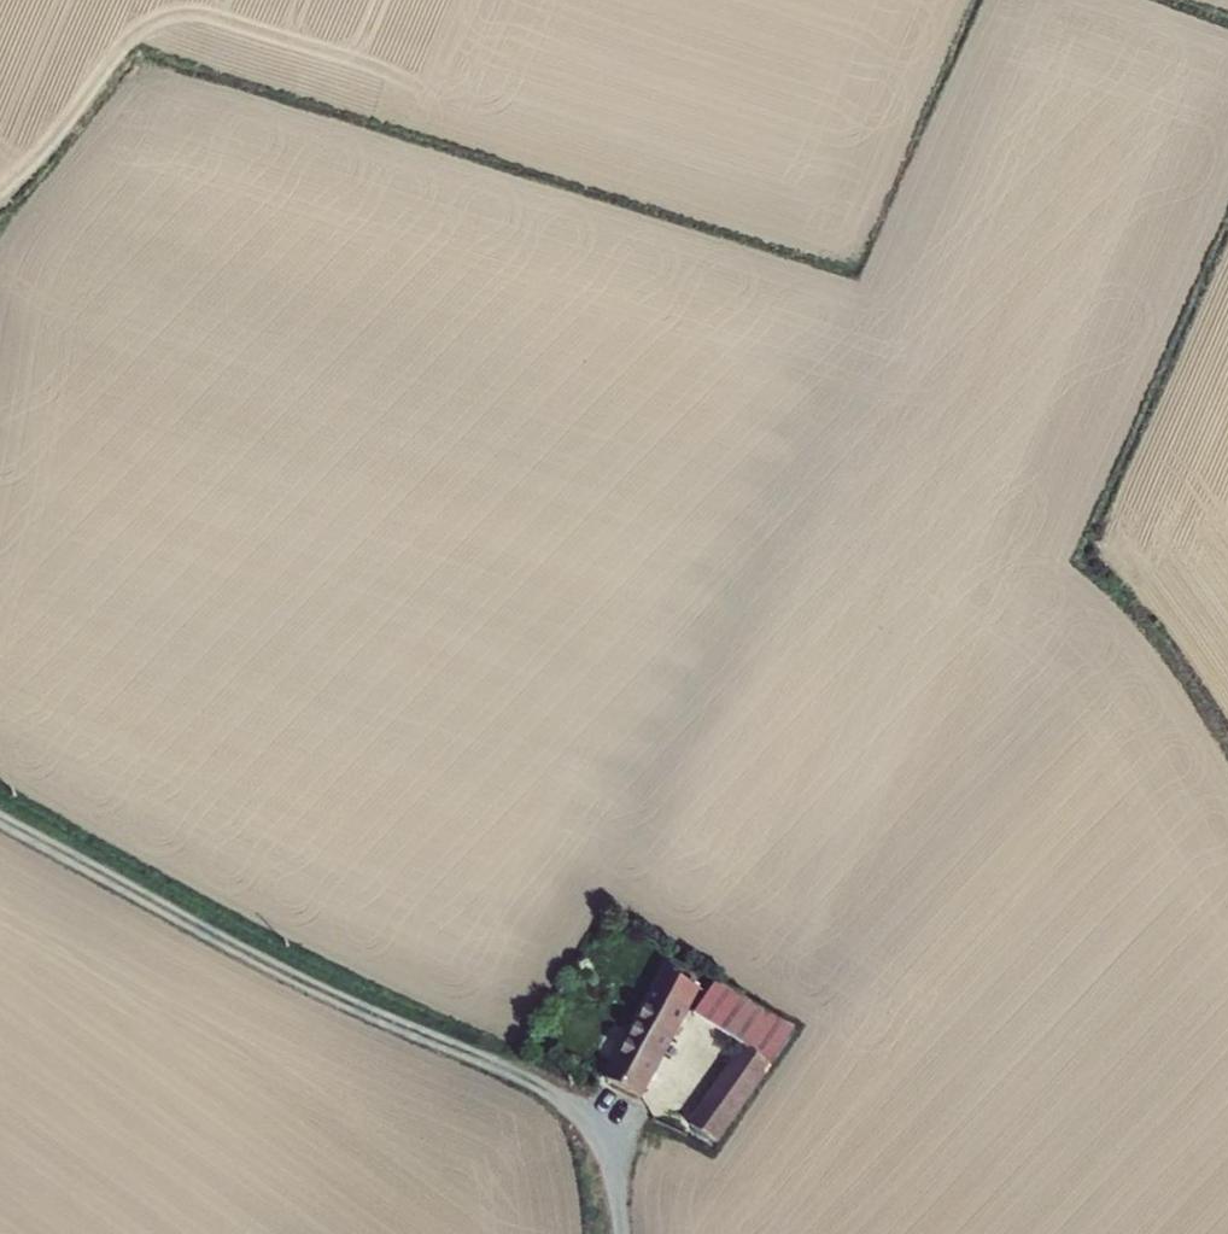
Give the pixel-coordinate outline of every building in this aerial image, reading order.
[(798,1030),(715,983),(696,1016),(746,1047),(773,1064),(798,1030)] [(691,1005),(660,988),(611,1079),(642,1095),(691,1005)] [(773,1064),(746,1047),(692,1125),(717,1142),(773,1064)]
